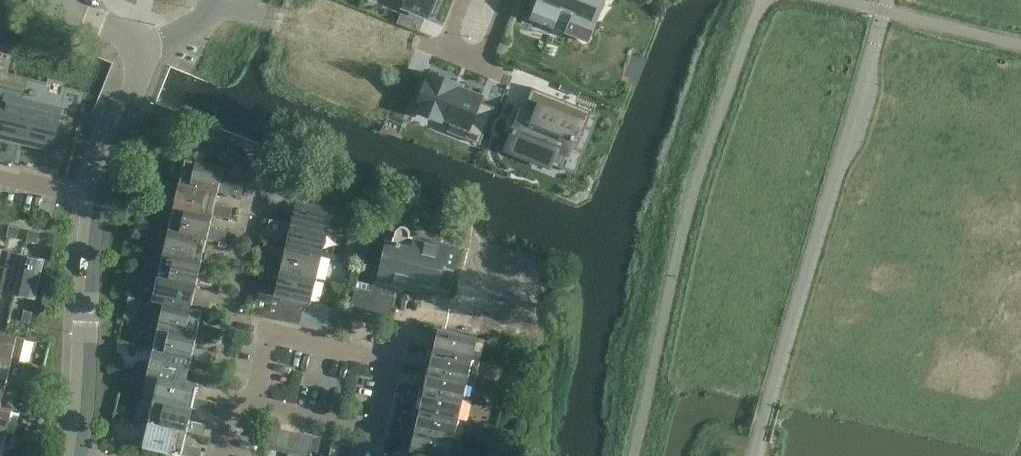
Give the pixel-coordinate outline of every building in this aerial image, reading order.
[(404,5),(428,15),(430,11),(432,12),(436,0),(406,0),(404,5)] [(530,18),(589,42),(606,0),(537,0),(530,18)] [(430,74),(416,107),(418,108),(418,109),(442,119),(442,118),(468,128),(465,137),(480,143),(494,106),(480,100),(482,94),(463,87),(463,85),(462,85),(461,86),(456,84),(456,83),(432,73),(432,74),(430,74)] [(14,139),(25,142),(51,148),(60,108),(22,99),(24,92),(0,86),(0,136),(14,139)] [(513,135),(508,146),(560,167),(569,145),(576,148),(592,110),(538,89),(532,104),(529,102),(524,114),(522,113),(516,127),(515,126),(513,131),(514,131),(513,135)] [(186,157),(180,181),(218,190),(236,195),(238,184),(227,181),(226,183),(221,182),(224,166),(186,157)] [(150,161),(147,174),(160,176),(163,164),(150,161)] [(215,205),(218,190),(180,181),(175,205),(213,214),(230,218),(233,207),(221,204),(221,206),(215,205)] [(295,209),(292,222),(328,231),(333,207),(332,206),(335,191),(292,181),(289,197),(276,194),(274,204),(295,209)] [(210,228),(213,214),(175,205),(169,228),(207,237),(225,241),(227,230),(216,228),(215,229),(210,228)] [(284,221),(271,218),(268,229),(281,232),(284,221)] [(284,221),(281,232),(289,234),(286,246),(322,255),(323,254),(328,231),(292,222),(291,223),(284,221)] [(18,238),(20,228),(10,225),(7,235),(18,238)] [(384,283),(417,290),(419,291),(421,283),(438,287),(439,281),(452,284),(460,247),(410,235),(411,235),(411,233),(410,232),(410,231),(410,230),(409,228),(408,227),(407,227),(406,226),(405,226),(403,225),(401,225),(399,226),(398,226),(397,227),(396,228),(396,229),(395,230),(395,231),(393,240),(387,239),(381,266),(377,265),(373,283),(358,279),(351,308),(391,317),(396,296),(382,292),(384,283)] [(204,251),(207,237),(169,228),(164,252),(202,261),(220,265),(222,254),(210,251),(210,253),(204,251)] [(38,242),(40,232),(30,230),(27,240),(38,242)] [(322,255),(286,246),(265,242),(263,252),(276,255),(277,253),(284,255),(281,270),(317,279),(322,255)] [(25,253),(5,249),(0,269),(0,289),(16,292),(25,253)] [(199,275),(202,261),(164,252),(158,275),(196,284),(214,288),(217,277),(205,274),(205,276),(199,275)] [(45,258),(25,253),(16,292),(36,297),(45,258)] [(311,303),(317,279),(281,270),(260,265),(257,276),(271,279),(271,276),(279,278),(275,294),(283,296),(295,299),(306,302),(311,303)] [(193,298),(196,284),(158,275),(153,299),(164,302),(203,312),(203,310),(209,312),(211,301),(200,298),(199,300),(193,298)] [(266,317),(271,293),(259,291),(254,314),(266,317)] [(283,296),(275,294),(271,293),(266,317),(277,319),(283,296)] [(289,322),(295,299),(283,296),(277,319),(289,322)] [(301,325),(306,302),(295,299),(289,322),(301,325)] [(200,325),(203,312),(164,302),(159,325),(197,334),(215,339),(217,327),(206,325),(205,327),(200,325)] [(318,304),(311,303),(306,302),(301,325),(313,328),(318,304)] [(325,331),(330,307),(318,304),(313,328),(325,331)] [(342,310),(330,307),(325,331),(337,333),(342,310)] [(194,349),(197,334),(159,325),(154,349),(192,358),(209,362),(212,351),(200,348),(200,350),(194,349)] [(438,329),(434,348),(473,357),(477,339),(477,337),(438,328),(438,329)] [(12,360),(20,362),(26,337),(0,331),(0,357),(12,360)] [(434,348),(429,368),(468,377),(473,357),(434,348)] [(189,372),(192,358),(154,349),(148,373),(160,376),(198,384),(204,385),(206,374),(195,371),(194,373),(189,372)] [(0,357),(0,382),(6,383),(12,360),(0,357)] [(429,368),(425,389),(463,397),(468,377),(429,368)] [(195,398),(198,384),(160,376),(154,398),(193,407),(210,411),(213,400),(201,398),(201,400),(195,398)] [(33,378),(31,389),(39,391),(41,380),(33,378)] [(6,383),(0,382),(0,406),(13,409),(13,408),(1,405),(6,383)] [(425,389),(420,409),(459,418),(463,397),(425,389)] [(189,421),(193,407),(154,398),(149,422),(187,431),(205,435),(207,423),(196,421),(195,423),(189,421)] [(13,409),(0,406),(0,431),(7,433),(13,409)] [(420,409),(415,429),(454,438),(459,418),(420,409)] [(187,431),(149,422),(143,446),(181,455),(182,454),(191,455),(200,455),(202,447),(190,444),(190,446),(184,445),(187,431)] [(276,450),(281,429),(272,427),(268,448),(276,450)] [(411,449),(439,455),(450,455),(454,438),(415,429),(411,448),(411,449)] [(299,447),(302,434),(293,432),(290,445),(299,447)] [(322,438),(313,436),(310,449),(319,451),(322,438)] [(342,443),(333,441),(330,454),(339,455),(342,443)] [(353,446),(351,455),(360,455),(362,448),(353,446)]
